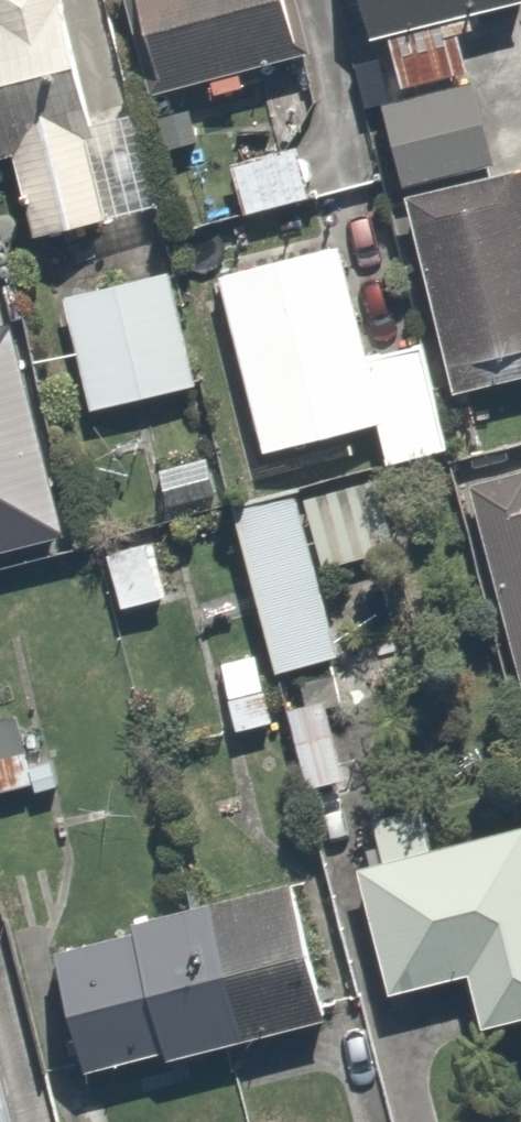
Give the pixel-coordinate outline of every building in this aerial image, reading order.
[(163,203),(141,105),(111,111),(87,0),(0,0),(0,163),(14,160),(30,233),(163,203)] [(163,89),(304,50),(290,0),(139,0),(163,89)] [(392,25),(407,86),(489,66),(474,6),(498,0),(362,0),(369,31),(392,25)] [(484,73),(380,101),(402,182),(506,153),(484,73)] [(302,141),(232,159),(245,214),(316,196),(302,141)] [(416,204),(458,386),(520,371),(520,179),(416,204)] [(341,232),(219,263),(267,455),(378,427),(389,469),(456,452),(425,329),(369,343),(341,232)] [(173,268),(67,295),(96,406),(202,378),(173,268)] [(61,537),(10,325),(0,327),(0,552),(61,537)] [(207,459),(158,471),(167,508),(216,496),(207,459)] [(466,486),(520,692),(520,471),(466,486)] [(369,473),(303,492),(325,572),(391,553),(369,473)] [(298,475),(228,494),(278,674),(348,655),(325,572),(303,492),(298,475)] [(269,674),(225,685),(239,736),(282,724),(269,674)] [(327,697),(286,707),(305,784),(345,774),(327,697)] [(385,855),(361,861),(395,997),(476,976),(490,1028),(520,1020),(520,821),(447,840),(437,801),(375,816),(385,855)] [(54,956),(88,1077),(331,1009),(297,888),(54,956)] [(0,1015),(0,1121),(26,1121),(0,1015)]
